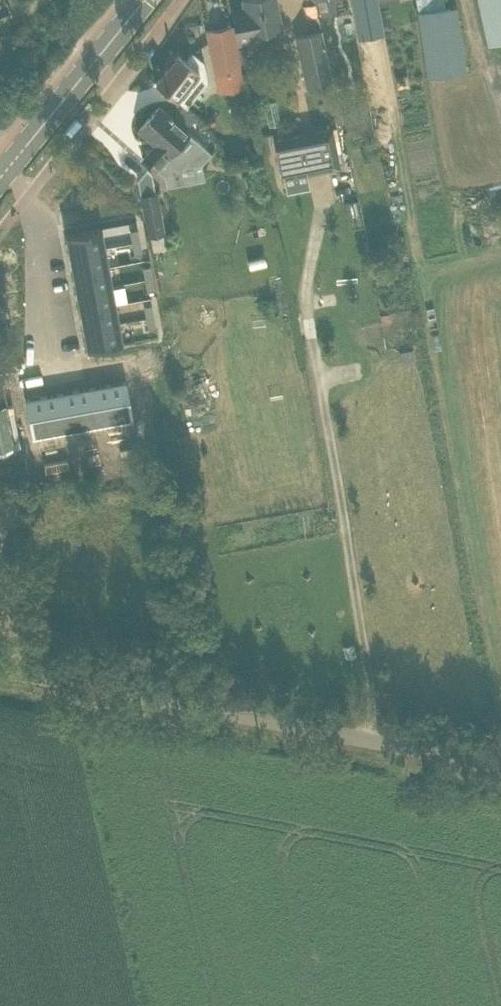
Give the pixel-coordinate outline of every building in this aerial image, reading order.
[(234,27),(237,44),(252,41),(250,33),(280,27),(281,26),(276,0),(242,0),(243,5),(230,7),(234,27)] [(320,15),(332,12),(329,0),(316,0),(320,15)] [(358,37),(383,32),(378,5),(377,0),(351,0),(358,37)] [(426,76),(466,70),(455,5),(444,7),(443,0),(416,0),(418,11),(416,11),(426,76)] [(487,42),(500,39),(500,0),(478,0),(487,42)] [(242,69),(243,69),(239,48),(237,48),(233,25),(206,30),(215,77),(243,71),(242,69)] [(296,34),(307,91),(334,86),(322,29),(296,34)] [(167,67),(155,82),(186,107),(208,80),(203,60),(192,51),(185,60),(178,54),(175,56),(171,56),(165,63),(167,67)] [(406,73),(394,75),(396,86),(408,84),(406,73)] [(203,163),(212,153),(189,133),(159,105),(138,128),(156,143),(144,156),(157,168),(165,175),(175,174),(173,167),(203,163)] [(273,139),(281,178),(339,166),(332,128),(273,139)] [(139,194),(147,235),(165,232),(157,191),(139,194)] [(101,227),(66,233),(69,252),(104,246),(101,227)] [(137,228),(129,230),(132,241),(140,240),(137,228)] [(140,240),(132,241),(134,253),(142,252),(140,240)] [(104,246),(69,252),(73,271),(108,265),(104,246)] [(108,265),(73,271),(76,291),(112,284),(108,265)] [(150,265),(142,266),(144,278),(152,277),(150,265)] [(387,271),(374,273),(375,279),(389,277),(387,271)] [(152,277),(144,278),(146,290),(154,288),(152,277)] [(112,284),(76,291),(80,310),(115,303),(112,284)] [(115,303),(80,310),(83,329),(119,322),(115,303)] [(151,304),(143,305),(145,317),(153,316),(151,304)] [(153,316),(145,317),(148,329),(155,327),(153,316)] [(119,322),(83,329),(87,348),(122,342),(119,322)] [(126,380),(107,383),(115,423),(133,419),(133,418),(132,418),(126,381),(126,380)] [(107,383),(91,386),(99,426),(115,423),(107,383)] [(91,386),(75,389),(82,429),(99,426),(91,386)] [(75,389),(59,392),(66,432),(82,429),(75,389)] [(59,392),(43,395),(50,435),(66,432),(59,392)] [(43,395),(25,398),(25,400),(32,436),(32,438),(50,435),(43,395)] [(14,447),(5,402),(0,403),(0,450),(14,447)] [(131,447),(119,449),(121,457),(133,455),(131,447)] [(99,453),(87,455),(89,463),(100,461),(99,453)] [(67,459),(55,461),(57,469),(68,467),(67,459)] [(55,461),(44,463),(45,471),(57,469),(55,461)]
